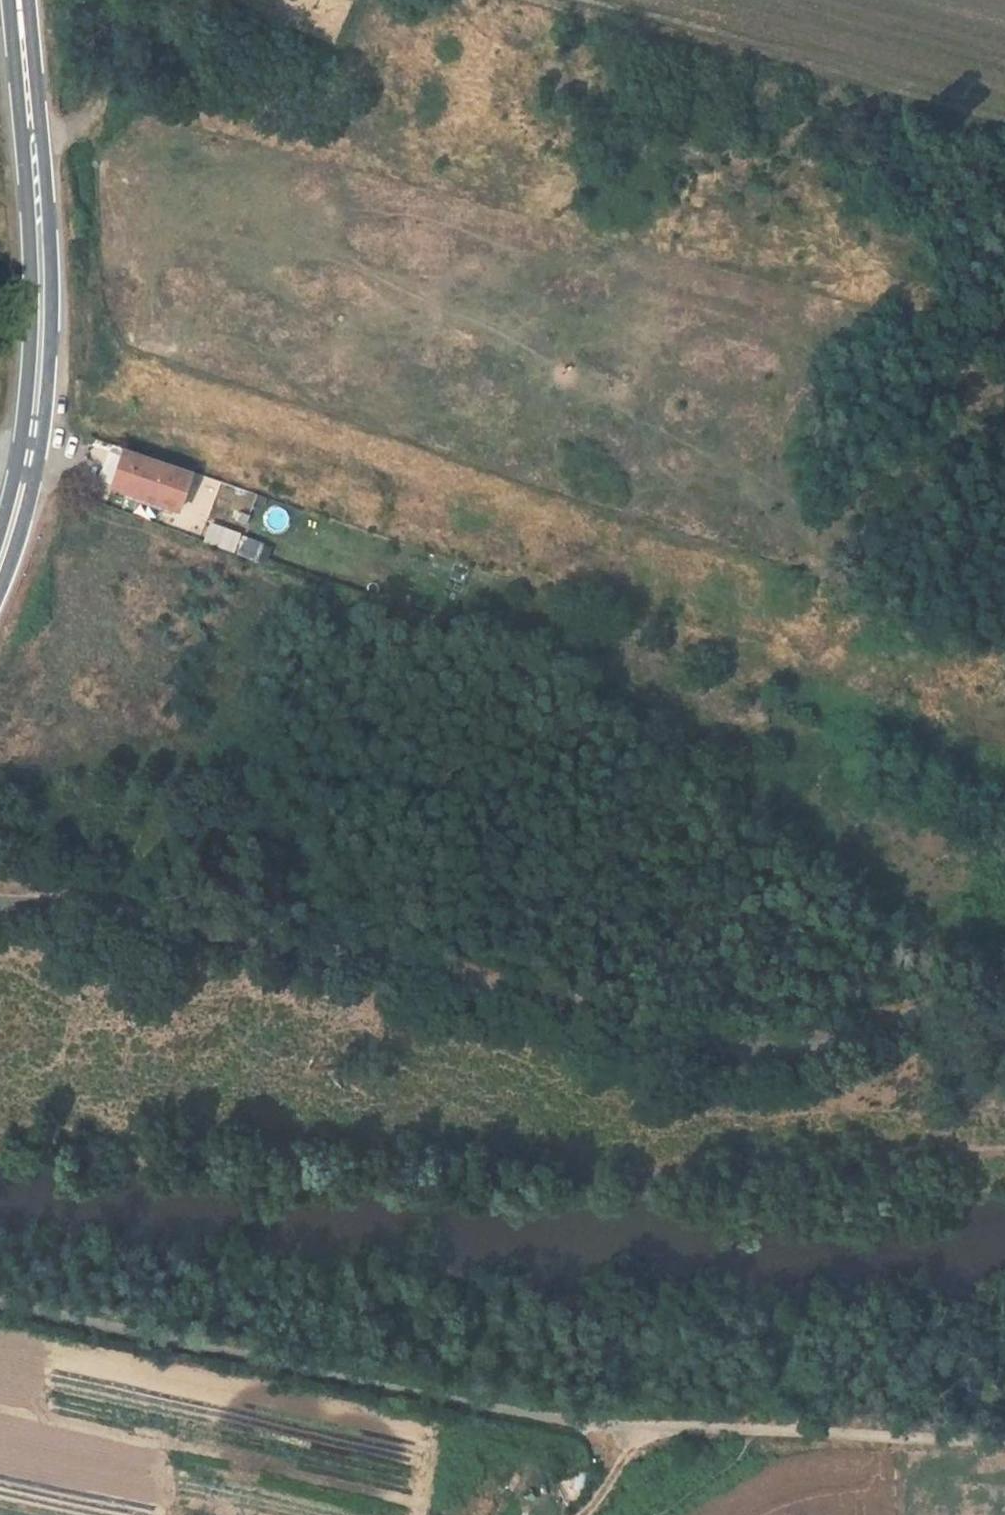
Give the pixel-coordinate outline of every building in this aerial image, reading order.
[(191,476),(123,452),(111,488),(179,512),(191,476)] [(238,522),(246,525),(250,516),(242,513),(238,522)] [(243,536),(236,554),(256,562),(263,544),(243,536)]
